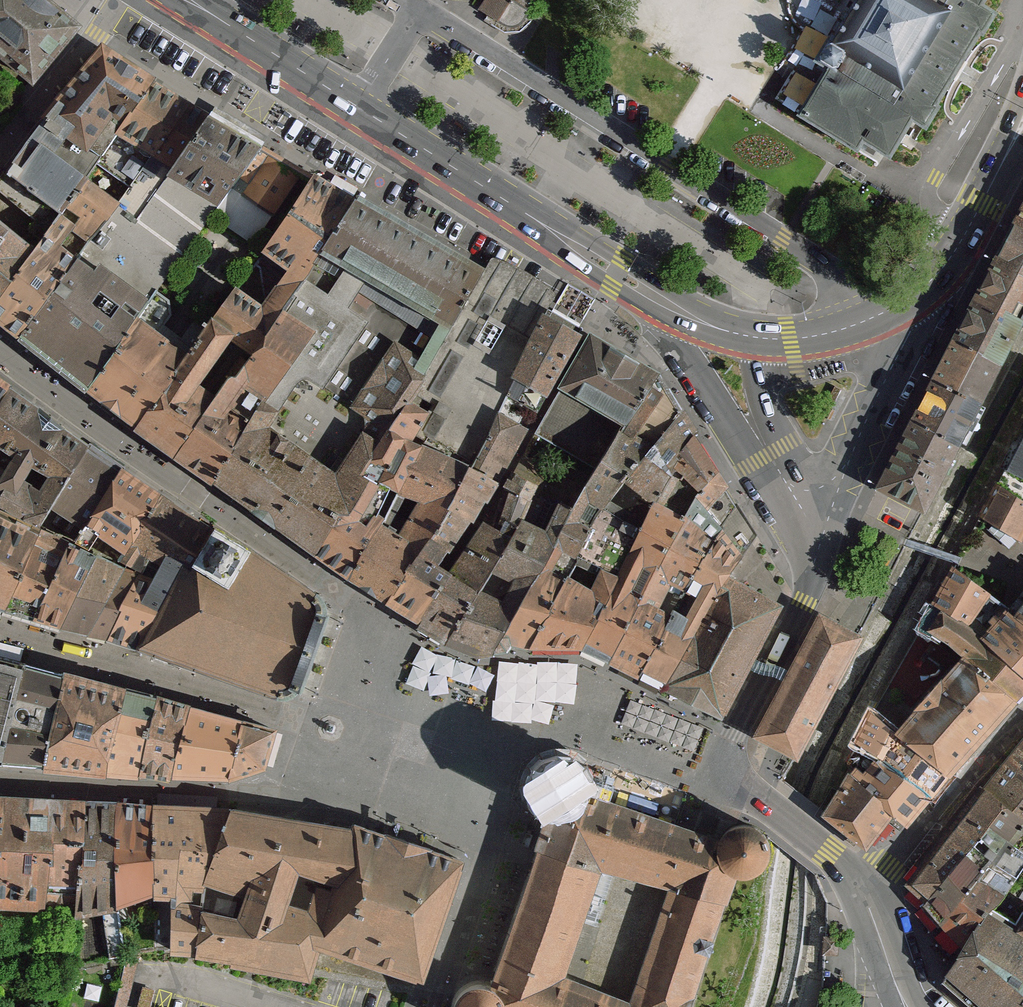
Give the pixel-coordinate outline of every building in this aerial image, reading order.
[(76,27),(39,0),(0,0),(0,53),(32,79),(76,27)] [(480,11),(487,15),(484,20),(499,30),(502,25),(505,26),(508,27),(512,27),(517,27),(520,25),(523,23),(525,20),(526,17),(532,21),(536,14),(513,0),(487,0),(480,11)] [(852,5),(817,62),(827,68),(800,114),(799,116),(809,122),(818,128),(823,131),(832,136),(837,139),(847,145),(873,160),(876,155),(878,151),(889,158),(898,143),(912,120),(924,127),(925,128),(957,75),(960,70),(969,55),(994,13),(981,6),(985,0),(854,0),(852,5)] [(97,165),(154,83),(102,49),(28,138),(6,172),(62,213),(85,181),(97,165)] [(129,187),(189,103),(154,83),(97,165),(129,187)] [(189,103),(129,187),(118,204),(136,218),(210,116),(189,103)] [(261,146),(210,116),(136,218),(182,253),(232,186),(261,146)] [(306,172),(261,146),(232,186),(273,215),(306,172)] [(6,172),(0,181),(0,186),(38,217),(29,229),(41,240),(62,213),(6,172)] [(354,200),(313,176),(264,249),(305,277),(354,200)] [(18,336),(75,258),(118,204),(85,181),(62,213),(41,240),(33,251),(0,295),(0,321),(18,336)] [(403,228),(354,200),(305,277),(254,354),(315,386),(403,228)] [(75,258),(18,336),(87,390),(156,291),(182,253),(136,218),(118,204),(75,258)] [(998,262),(1022,275),(1022,225),(1019,223),(998,262)] [(33,251),(0,225),(0,295),(33,251)] [(483,273),(403,228),(315,386),(392,427),(410,401),(483,273)] [(305,277),(264,249),(236,289),(212,323),(232,337),(240,343),(254,354),(305,277)] [(977,300),(1022,324),(1022,275),(998,262),(977,300)] [(421,446),(470,469),(499,417),(506,395),(547,311),(483,273),(410,401),(429,413),(420,429),(429,433),(421,446)] [(87,390),(137,427),(212,323),(201,316),(182,341),(163,325),(170,315),(168,301),(156,291),(87,390)] [(955,341),(1002,367),(1022,326),(1022,324),(977,300),(955,341)] [(506,395),(536,412),(581,331),(547,311),(506,395)] [(232,337),(212,323),(137,427),(166,448),(175,454),(210,404),(202,397),(193,390),(232,337)] [(599,465),(658,375),(591,336),(536,430),(599,465)] [(955,341),(931,379),(981,407),(1002,367),(955,341)] [(315,386),(254,354),(241,373),(236,369),(210,404),(175,454),(243,503),(315,386)] [(680,410),(658,375),(599,465),(584,490),(572,509),(553,542),(579,554),(603,505),(627,478),(680,410)] [(931,379),(910,421),(960,447),(981,407),(931,379)] [(11,388),(0,381),(0,406),(11,388)] [(314,553),(392,427),(315,386),(243,503),(314,553)] [(826,403),(833,407),(842,389),(835,386),(826,403)] [(11,388),(0,406),(0,505),(3,506),(39,525),(88,445),(11,388)] [(451,506),(388,604),(412,619),(418,623),(450,572),(444,569),(439,565),(468,522),(488,487),(493,490),(524,430),(536,412),(506,395),(499,417),(470,469),(451,506)] [(392,427),(314,553),(350,578),(388,511),(390,505),(421,446),(412,441),(420,429),(429,413),(410,401),(392,427)] [(693,435),(680,410),(627,478),(638,486),(643,491),(629,518),(643,525),(653,503),(665,473),(693,435)] [(910,421),(874,485),(925,513),(960,447),(910,421)] [(1004,466),(1022,477),(1022,433),(1004,466)] [(716,472),(693,435),(665,473),(653,503),(683,520),(701,489),(716,472)] [(76,541),(124,469),(88,445),(39,525),(76,541)] [(388,511),(350,578),(388,604),(451,506),(470,469),(421,446),(390,505),(401,511),(410,496),(421,500),(407,523),(388,511)] [(1004,466),(997,483),(993,481),(977,513),(1020,539),(1022,534),(1022,477),(1004,466)] [(154,490),(124,469),(76,541),(116,560),(154,490)] [(560,502),(572,509),(584,490),(545,469),(535,489),(547,495),(560,502)] [(737,505),(716,472),(701,489),(683,520),(652,576),(683,592),(720,528),(737,505)] [(450,572),(418,623),(447,639),(521,518),(535,489),(512,476),(504,489),(510,492),(497,530),(483,523),(450,572)] [(579,554),(531,646),(581,647),(601,609),(643,525),(629,518),(620,511),(623,506),(627,509),(638,486),(627,478),(603,505),(579,554)] [(535,525),(547,495),(535,489),(521,518),(447,639),(477,651),(494,650),(497,640),(553,542),(572,509),(560,502),(546,531),(535,525)] [(134,575),(171,592),(185,566),(190,569),(211,530),(165,498),(154,490),(116,560),(137,569),(134,575)] [(683,520),(653,503),(643,525),(601,609),(581,647),(608,661),(652,576),(683,520)] [(747,519),(737,505),(720,528),(683,592),(639,676),(649,681),(664,689),(727,576),(758,535),(747,519)] [(38,530),(0,511),(0,606),(3,607),(38,530)] [(171,592),(142,648),(197,667),(269,691),(284,695),(290,693),(295,689),(300,676),(309,650),(317,627),(322,613),(322,606),(319,600),(306,591),(258,558),(252,554),(253,551),(214,526),(211,530),(190,569),(185,566),(171,592)] [(31,616),(67,543),(38,530),(3,607),(31,616)] [(497,640),(494,650),(505,649),(510,641),(531,646),(579,554),(553,542),(497,640)] [(60,625),(96,556),(67,543),(31,616),(60,625)] [(104,635),(134,575),(96,556),(60,625),(104,635)] [(940,588),(1022,672),(1022,621),(1016,614),(954,566),(940,588)] [(142,648),(171,592),(134,575),(104,635),(142,648)] [(683,592),(652,576),(608,661),(639,676),(683,592)] [(780,605),(727,576),(664,689),(721,719),(751,661),(780,605)] [(919,631),(928,637),(932,632),(963,654),(1014,703),(1022,693),(1022,672),(940,588),(931,602),(934,604),(919,631)] [(859,636),(819,616),(788,674),(756,735),(774,745),(796,756),(859,636)] [(963,654),(905,718),(958,760),(1014,703),(963,654)] [(23,662),(0,657),(0,710),(11,712),(23,662)] [(54,721),(64,674),(23,662),(11,712),(54,721)] [(111,743),(125,689),(64,674),(54,721),(43,766),(104,772),(111,743)] [(144,746),(156,698),(125,689),(111,743),(144,746)] [(177,752),(190,708),(156,698),(144,746),(177,752)] [(939,781),(958,760),(905,718),(887,701),(869,722),(893,742),(939,781)] [(274,729),(190,708),(177,752),(171,775),(230,776),(264,765),(274,729)] [(0,710),(0,763),(11,712),(0,710)] [(54,721),(11,712),(0,763),(43,766),(54,721)] [(893,742),(869,722),(857,750),(878,763),(893,742)] [(926,900),(960,860),(1004,892),(1022,862),(1022,738),(980,789),(904,883),(926,900)] [(878,763),(858,786),(892,813),(906,824),(939,781),(893,742),(878,763)] [(144,746),(111,743),(104,772),(137,774),(144,746)] [(177,752),(144,746),(137,774),(137,777),(147,776),(148,771),(171,775),(177,752)] [(735,879),(742,880),(748,879),(756,877),(763,873),(767,869),(771,863),(774,853),(772,843),(768,837),(763,831),(757,827),(752,824),(743,823),(735,824),(725,829),(721,834),(719,840),(673,824),(584,793),(585,786),(584,778),(581,771),(575,765),(568,761),(560,760),(551,761),(543,765),(536,772),(532,782),(532,791),(535,800),(541,807),(549,812),(525,881),(490,982),(483,980),(474,981),(466,984),(460,988),(455,994),(452,1002),(451,1006),(632,1006),(613,1000),(558,977),(583,901),(597,861),(654,877),(676,883),(634,1006),(694,1006),(735,879)] [(822,813),(864,848),(892,813),(858,786),(846,777),(822,813)] [(83,803),(0,799),(0,905),(45,908),(46,903),(77,905),(82,862),(83,803)] [(118,804),(83,803),(82,862),(77,905),(76,914),(102,908),(108,956),(124,955),(121,922),(116,906),(118,804)] [(153,890),(152,806),(118,804),(116,906),(121,922),(131,919),(124,901),(153,890)] [(152,806),(153,890),(154,950),(192,951),(196,951),(200,912),(205,882),(211,863),(231,809),(152,806)] [(354,829),(290,819),(231,809),(211,863),(205,882),(200,912),(196,951),(252,963),(310,976),(321,943),(422,977),(462,859),(408,842),(355,825),(354,829)] [(963,946),(1004,892),(960,860),(926,900),(921,905),(963,946)] [(942,981),(972,1006),(1022,1006),(1022,862),(1004,892),(963,946),(942,981)]
